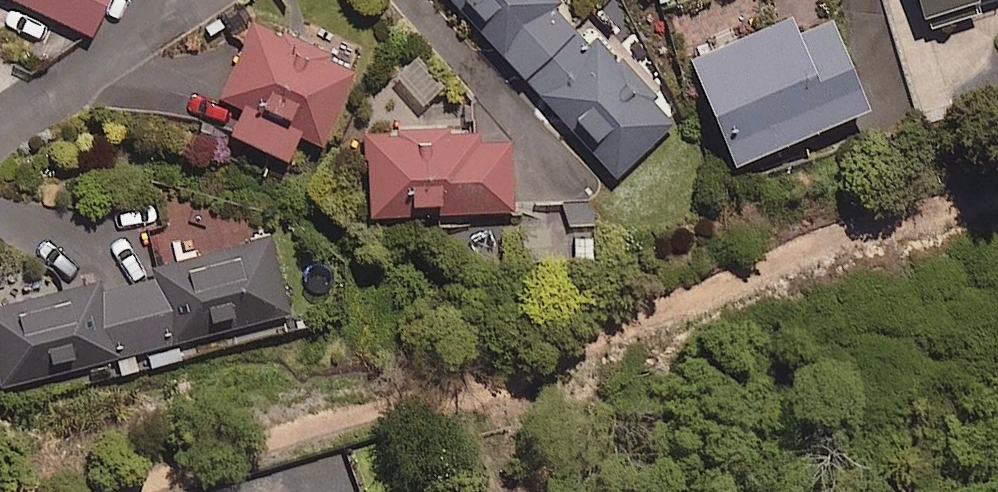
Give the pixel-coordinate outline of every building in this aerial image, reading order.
[(87,24),(98,0),(35,0),(87,24)] [(577,9),(570,0),(456,0),(515,65),(577,9)] [(863,92),(826,0),(795,0),(686,43),(727,146),(863,92)] [(930,19),(986,2),(985,0),(924,0),(930,19)] [(317,133),(352,61),(251,12),(213,91),(234,101),(225,119),(282,147),(294,122),(317,133)] [(672,112),(601,35),(574,31),(528,73),(614,166),(672,112)] [(465,130),(465,121),(363,124),(365,202),(509,198),(508,129),(465,130)] [(291,329),(269,228),(153,253),(156,268),(89,283),(88,274),(0,293),(0,375),(85,357),(89,372),(291,329)]
